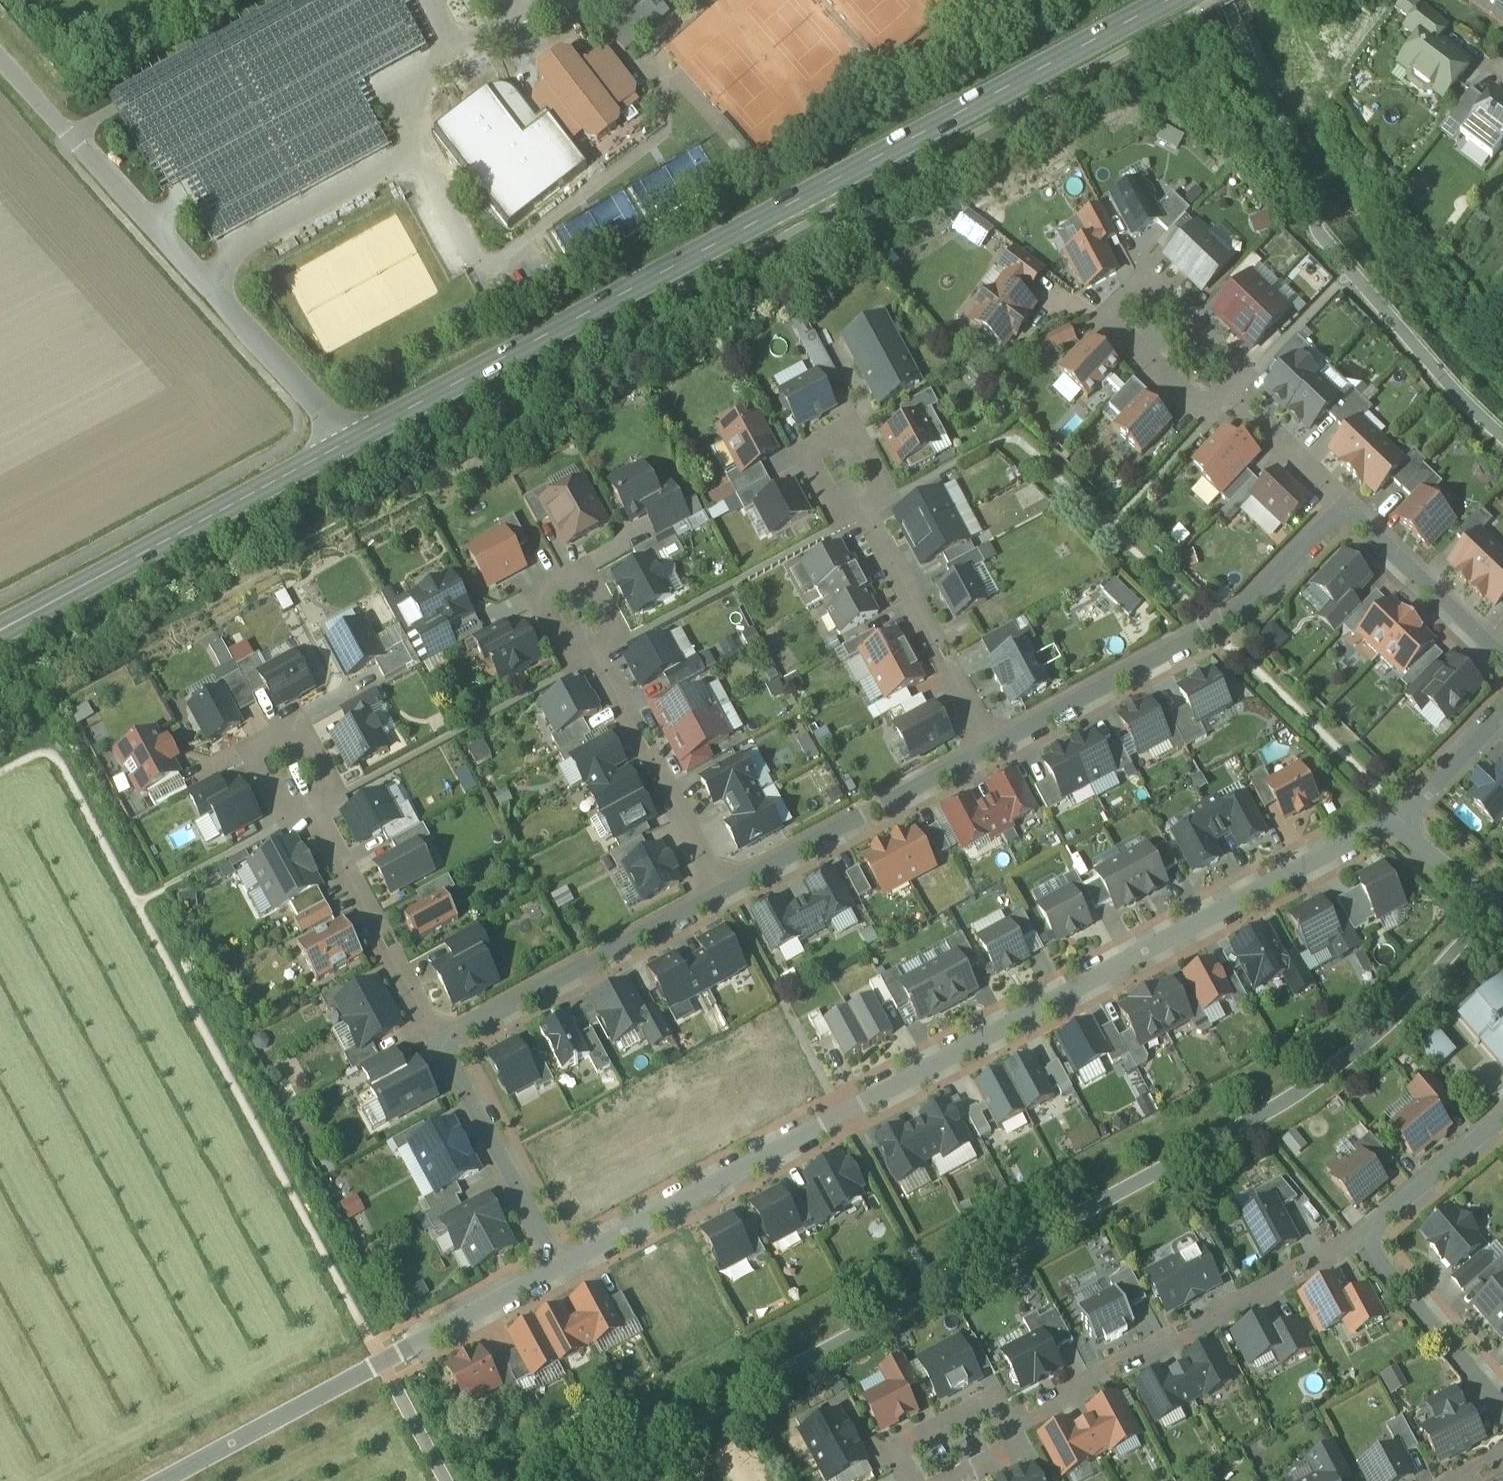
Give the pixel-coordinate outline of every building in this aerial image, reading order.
[(647,0),(626,0),(598,27),(624,53),(663,16),(647,0)] [(1502,21),(1502,0),(1476,0),(1502,21)] [(1449,27),(1424,8),(1406,31),(1419,41),(1426,32),(1438,41),(1449,27)] [(1438,41),(1426,32),(1419,41),(1400,65),(1412,74),(1410,77),(1411,84),(1424,93),(1431,92),(1433,90),(1445,99),(1470,66),(1438,41)] [(638,103),(634,97),(635,88),(609,54),(600,54),(580,70),(569,56),(561,55),(542,69),(541,78),(547,86),(536,95),(535,103),(545,115),(549,119),(555,127),(566,142),(581,130),(589,141),(598,142),(617,128),(618,119),(638,103)] [(489,90),(487,92),(523,140),(549,119),(545,115),(536,121),(515,93),(510,89),(501,87),(495,88),(489,90)] [(1471,91),(1450,119),(1466,132),(1473,123),(1472,122),(1487,103),(1471,91)] [(508,228),(586,167),(566,142),(555,127),(549,119),(523,140),(487,92),(435,130),(508,228)] [(1472,122),(1473,123),(1502,146),(1502,99),(1495,92),(1487,103),(1472,122)] [(1150,190),(1144,189),(1142,184),(1112,200),(1133,238),(1158,225),(1162,223),(1157,212),(1152,204),(1154,199),(1150,190)] [(1182,201),(1189,209),(1203,196),(1195,188),(1182,201)] [(1173,196),(1157,212),(1162,223),(1158,225),(1169,235),(1174,230),(1186,218),(1191,213),(1173,196)] [(1118,238),(1102,208),(1079,220),(1091,242),(1098,238),(1102,246),(1118,238)] [(978,249),(992,229),(965,210),(952,230),(978,249)] [(1186,218),(1174,230),(1184,240),(1196,227),(1186,218)] [(1232,262),(1196,227),(1184,240),(1168,257),(1204,292),(1232,262)] [(1091,242),(1066,255),(1077,277),(1080,275),(1088,289),(1117,273),(1102,246),(1098,238),(1091,242)] [(1043,270),(1019,252),(1018,254),(1017,252),(1001,272),(1024,290),(1028,293),(1044,273),(1042,272),(1043,270)] [(1254,257),(1246,266),(1254,274),(1263,265),(1254,257)] [(1246,266),(1230,281),(1239,290),(1251,277),(1254,274),(1246,266)] [(1239,290),(1216,314),(1234,332),(1270,295),(1251,277),(1239,290)] [(1008,278),(994,296),(991,294),(980,309),(989,316),(980,328),(1004,347),(1013,335),(1017,338),(1029,323),(1025,320),(1034,308),(1019,296),(1024,290),(1008,278)] [(1270,295),(1234,332),(1253,350),(1288,313),(1270,295)] [(1300,300),(1291,309),(1300,318),(1309,309),(1300,300)] [(920,385),(885,319),(845,340),(881,406),(920,385)] [(1070,328),(1038,344),(1045,358),(1077,342),(1070,328)] [(830,363),(815,335),(800,343),(815,371),(830,363)] [(1298,338),(1274,363),(1284,372),(1298,357),(1302,361),(1311,350),(1298,338)] [(1092,339),(1059,373),(1061,374),(1087,399),(1088,401),(1102,386),(1104,389),(1113,380),(1110,378),(1121,367),(1119,365),(1119,366),(1093,341),(1093,340),(1092,339)] [(1284,372),(1266,391),(1288,412),(1289,411),(1318,381),(1320,378),(1302,361),(1298,357),(1284,372)] [(818,376),(781,395),(783,398),(782,403),(786,412),(791,413),(799,428),(835,408),(818,376)] [(1134,381),(1110,407),(1123,419),(1148,393),(1134,381)] [(1318,381),(1289,411),(1293,415),(1291,417),(1300,424),(1302,422),(1310,431),(1327,413),(1339,401),(1338,400),(1318,381)] [(1338,400),(1339,401),(1327,413),(1338,424),(1362,399),(1353,391),(1347,391),(1338,400)] [(932,393),(921,399),(928,413),(939,407),(932,393)] [(1123,419),(1114,429),(1142,456),(1173,424),(1155,407),(1158,403),(1148,393),(1123,419)] [(921,399),(901,410),(908,424),(921,417),(928,413),(921,399)] [(1362,399),(1338,424),(1348,434),(1360,422),(1361,423),(1373,410),(1362,399)] [(908,424),(885,437),(901,466),(938,447),(921,417),(908,424)] [(757,420),(746,426),(742,420),(721,432),(742,471),(744,475),(761,466),(759,463),(776,454),(757,420)] [(1348,434),(1332,452),(1344,463),(1342,465),(1352,475),(1382,444),(1361,423),(1360,422),(1348,434)] [(1239,443),(1226,430),(1194,464),(1207,477),(1204,480),(1221,497),(1221,496),(1246,470),(1260,456),(1242,440),(1239,443)] [(1382,444),(1352,475),(1362,485),(1364,483),(1376,495),(1391,479),(1405,465),(1404,464),(1382,444)] [(1415,452),(1404,464),(1405,465),(1391,479),(1402,489),(1424,466),(1427,463),(1415,452)] [(761,466),(744,475),(742,471),(727,479),(732,488),(737,498),(769,481),(761,466)] [(1443,485),(1424,466),(1402,489),(1414,500),(1422,492),(1429,499),(1443,485)] [(1246,470),(1221,496),(1230,505),(1240,495),(1255,479),(1246,470)] [(635,480),(631,472),(613,482),(614,485),(611,486),(629,518),(637,514),(637,513),(643,509),(660,500),(658,496),(646,474),(635,480)] [(1264,487),(1255,497),(1286,526),(1308,503),(1278,473),(1264,487)] [(1255,479),(1240,495),(1249,503),(1255,497),(1264,487),(1255,479)] [(769,481),(737,498),(746,513),(757,507),(757,506),(777,495),(769,481)] [(554,499),(544,505),(552,519),(567,547),(606,526),(583,484),(554,499)] [(777,495),(757,506),(757,507),(772,535),(809,516),(793,487),(777,495)] [(732,488),(710,500),(715,509),(737,498),(732,488)] [(548,489),(525,502),(538,526),(552,519),(544,505),(554,499),(548,489)] [(671,489),(658,496),(660,500),(643,509),(659,538),(660,537),(661,539),(672,533),(688,524),(687,523),(688,522),(671,489)] [(941,492),(896,516),(910,542),(955,518),(941,492)] [(1429,499),(1422,492),(1414,500),(1409,506),(1410,507),(1398,519),(1428,548),(1453,522),(1429,499)] [(1249,503),(1240,495),(1230,505),(1239,513),(1249,503)] [(1481,510),(1457,536),(1467,547),(1479,534),(1480,535),(1493,522),(1481,510)] [(529,544),(514,517),(499,525),(504,534),(506,533),(515,551),(529,544)] [(955,518),(910,542),(923,567),(944,556),(968,543),(968,542),(955,518)] [(504,534),(470,553),(489,588),(525,569),(515,551),(506,533),(504,534)] [(661,539),(634,553),(641,567),(652,562),(657,571),(685,556),(672,533),(661,539)] [(1467,547),(1451,564),(1462,574),(1459,577),(1467,585),(1468,583),(1472,587),(1502,556),(1480,535),(1479,534),(1467,547)] [(968,543),(944,556),(950,567),(976,553),(970,541),(968,542),(968,543)] [(841,546),(803,567),(816,591),(817,591),(859,568),(854,559),(849,562),(841,546)] [(950,567),(947,569),(953,581),(970,572),(971,573),(986,565),(978,552),(976,553),(950,567)] [(1345,556),(1315,588),(1326,599),(1332,604),(1340,612),(1352,600),(1371,580),(1345,556)] [(1472,587),(1476,590),(1475,592),(1483,600),(1486,597),(1496,607),(1502,600),(1502,557),(1502,556),(1472,587)] [(641,567),(617,581),(623,593),(626,591),(630,600),(628,602),(637,618),(640,616),(644,617),(653,612),(654,608),(672,599),(657,571),(652,562),(641,567)] [(859,568),(817,591),(823,601),(865,579),(859,568)] [(953,581),(939,589),(956,620),(987,603),(971,573),(970,572),(953,581)] [(452,578),(411,600),(426,626),(432,638),(446,630),(472,616),(452,578)] [(1126,617),(1140,603),(1114,578),(1101,592),(1126,617)] [(865,579),(823,601),(829,612),(827,613),(841,637),(879,617),(871,601),(875,598),(865,579)] [(1377,592),(1362,608),(1370,616),(1386,601),(1377,592)] [(370,605),(380,626),(393,620),(383,599),(370,605)] [(1370,616),(1361,626),(1372,637),(1366,643),(1380,656),(1413,621),(1412,619),(1412,620),(1408,616),(1406,618),(1387,599),(1386,601),(1370,616)] [(1352,600),(1340,612),(1332,604),(1319,618),(1337,634),(1344,627),(1361,609),(1352,600)] [(1370,616),(1362,608),(1361,609),(1344,627),(1344,628),(1353,619),(1361,626),(1370,616)] [(1413,621),(1380,656),(1393,669),(1399,663),(1410,674),(1420,664),(1435,648),(1436,646),(1417,628),(1419,626),(1415,622),(1413,621)] [(364,625),(329,644),(348,679),(376,664),(383,661),(382,659),(364,625)] [(446,630),(432,638),(426,626),(415,632),(431,662),(456,649),(446,630)] [(1020,636),(1014,626),(1001,633),(1013,654),(1020,650),(1016,642),(1032,633),(1030,631),(1020,636)] [(495,646),(486,651),(487,653),(502,680),(513,674),(515,678),(528,671),(526,667),(541,659),(525,630),(495,646)] [(488,632),(473,640),(482,656),(487,653),(486,651),(495,646),(488,632)] [(875,632),(844,649),(850,661),(860,655),(860,654),(881,643),(875,632)] [(1001,633),(983,643),(994,664),(1013,654),(1001,633)] [(881,643),(860,654),(860,655),(873,679),(915,656),(910,648),(907,650),(898,634),(881,643)] [(668,639),(652,648),(651,646),(629,658),(630,660),(627,661),(632,670),(631,671),(635,679),(637,678),(643,689),(666,677),(683,667),(679,659),(668,639)] [(217,667),(230,660),(221,641),(207,647),(217,667)] [(994,664),(991,665),(998,679),(996,680),(1003,694),(1006,692),(1013,706),(1048,687),(1026,647),(1020,650),(1013,654),(994,664)] [(403,648),(382,659),(383,661),(376,664),(386,683),(414,667),(403,648)] [(1435,648),(1420,664),(1428,672),(1434,665),(1443,656),(1435,648)] [(693,652),(679,659),(683,667),(666,677),(675,692),(675,691),(706,675),(693,652)] [(260,656),(237,668),(240,674),(246,685),(253,698),(268,690),(260,676),(269,672),(260,656)] [(915,656),(873,679),(886,703),(888,702),(907,692),(925,683),(916,666),(919,665),(915,656)] [(269,672),(260,676),(268,690),(278,709),(313,690),(310,686),(312,680),(308,674),(303,673),(295,658),(269,672)] [(1481,686),(1455,661),(1443,673),(1422,696),(1426,701),(1448,721),(1454,714),(1457,714),(1459,713),(1462,712),(1464,710),(1464,708),(1465,707),(1465,705),(1465,703),(1481,686)] [(1420,664),(1410,674),(1418,681),(1410,690),(1410,691),(1428,672),(1420,664)] [(1410,691),(1405,696),(1419,709),(1426,701),(1422,696),(1443,673),(1434,665),(1428,672),(1410,691)] [(240,674),(218,686),(222,692),(223,692),(225,696),(246,685),(240,674)] [(1212,674),(1181,691),(1189,708),(1198,724),(1199,724),(1230,707),(1212,674)] [(246,685),(225,696),(236,717),(257,705),(253,698),(246,685)] [(582,685),(567,694),(566,692),(554,699),(555,700),(543,707),(558,734),(559,735),(584,722),(598,714),(582,685)] [(680,702),(656,715),(669,740),(717,714),(704,689),(680,702)] [(675,692),(650,705),(656,715),(680,702),(675,691),(675,692)] [(222,692),(191,709),(209,743),(241,726),(236,717),(225,696),(223,692),(222,692)] [(907,692),(888,702),(894,713),(902,709),(902,708),(913,703),(907,692)] [(373,694),(342,711),(350,725),(351,724),(369,715),(381,708),(373,694)] [(886,703),(875,708),(882,720),(890,715),(894,713),(888,702),(886,703)] [(1149,704),(1121,720),(1140,756),(1168,741),(1169,741),(1158,721),(1149,704)] [(897,729),(896,729),(913,760),(952,739),(935,708),(910,722),(897,729)] [(1189,708),(1171,718),(1186,747),(1187,750),(1207,739),(1199,724),(1198,724),(1189,708)] [(894,713),(890,715),(897,729),(910,722),(902,709),(894,713)] [(717,714),(669,740),(682,765),(707,751),(730,739),(717,714)] [(369,715),(351,724),(354,729),(334,739),(351,771),(389,751),(369,715)] [(1171,718),(1169,715),(1158,721),(1169,741),(1168,741),(1174,753),(1186,747),(1171,718)] [(584,722),(559,735),(558,734),(552,737),(560,754),(585,740),(592,737),(584,722)] [(156,734),(119,754),(142,796),(147,793),(156,788),(179,776),(172,763),(177,760),(168,744),(163,746),(156,734)] [(1103,753),(1095,738),(1070,751),(1089,787),(1113,774),(1114,774),(1103,753)] [(560,754),(566,766),(573,762),(572,761),(591,751),(585,740),(560,754)] [(591,751),(572,761),(573,762),(585,785),(588,783),(613,769),(624,763),(612,740),(591,751)] [(1133,768),(1120,743),(1103,753),(1114,774),(1113,774),(1115,778),(1133,768)] [(707,751),(682,765),(688,775),(713,762),(707,751)] [(1070,751),(1064,754),(1062,751),(1054,756),(1055,759),(1045,765),(1053,779),(1064,800),(1065,800),(1089,787),(1070,751)] [(743,759),(702,781),(715,806),(724,802),(755,785),(756,784),(743,759)] [(1500,768),(1491,777),(1488,774),(1484,774),(1475,784),(1475,788),(1478,790),(1469,800),(1496,825),(1502,818),(1502,771),(1500,768)] [(613,769),(588,783),(593,794),(619,780),(613,769)] [(1272,784),(1267,787),(1277,805),(1286,821),(1297,814),(1299,818),(1308,813),(1306,810),(1317,803),(1299,770),(1272,784)] [(1265,771),(1249,779),(1266,811),(1277,805),(1267,787),(1272,784),(1265,771)] [(593,794),(591,795),(603,818),(642,796),(630,774),(619,780),(593,794)] [(179,776),(156,788),(166,805),(188,793),(179,776)] [(1035,813),(1015,776),(991,790),(998,802),(1011,827),(1012,826),(1035,813)] [(215,779),(188,793),(202,819),(213,813),(207,803),(225,794),(217,780),(216,781),(215,779)] [(1053,779),(1036,789),(1049,813),(1067,803),(1065,800),(1064,800),(1053,779)] [(755,785),(724,802),(729,813),(761,796),(755,785)] [(166,805),(156,788),(147,793),(157,810),(166,805)] [(235,796),(228,799),(225,794),(207,803),(213,813),(216,819),(213,821),(221,836),(224,834),(226,838),(260,820),(243,790),(234,794),(235,796)] [(384,795),(370,803),(369,801),(357,808),(358,809),(344,817),(360,846),(383,834),(400,824),(394,814),(384,795)] [(642,796),(603,818),(615,840),(646,824),(654,819),(642,796)] [(761,796),(729,813),(735,823),(767,806),(761,796)] [(1222,812),(1221,812),(1232,833),(1241,849),(1265,836),(1245,799),(1222,812)] [(970,801),(945,814),(965,851),(989,839),(990,838),(976,813),(970,801)] [(1232,833),(1221,812),(1222,812),(1216,801),(1205,807),(1222,839),(1232,833)] [(1011,827),(998,802),(987,808),(1002,836),(1014,830),(1012,826),(1011,827)] [(409,806),(394,814),(400,824),(383,834),(389,846),(392,844),(421,829),(409,806)] [(735,823),(727,828),(740,853),(781,831),(768,806),(767,806),(735,823)] [(1222,839),(1205,807),(1193,814),(1199,824),(1200,824),(1211,845),(1222,839)] [(1002,836),(987,808),(976,813),(990,838),(989,839),(991,842),(1002,836)] [(646,824),(615,840),(621,851),(642,839),(651,834),(646,824)] [(1211,845),(1200,824),(1199,824),(1175,837),(1195,874),(1220,861),(1211,845)] [(421,829),(392,844),(399,856),(418,846),(419,847),(431,840),(424,827),(421,829)] [(938,827),(926,834),(939,858),(951,852),(938,827)] [(934,870),(915,835),(891,848),(910,883),(934,870)] [(621,851),(611,856),(620,873),(626,869),(625,868),(651,854),(642,839),(621,851)] [(265,890),(311,865),(304,852),(301,854),(295,842),(252,866),(265,890)] [(399,856),(377,868),(392,896),(433,874),(419,847),(418,846),(399,856)] [(1167,847),(1151,856),(1161,876),(1178,867),(1167,847)] [(891,848),(866,861),(885,897),(910,883),(891,848)] [(651,854),(625,868),(626,869),(645,904),(680,885),(674,874),(677,873),(670,859),(667,861),(660,849),(651,854)] [(1147,850),(1122,863),(1142,898),(1147,895),(1149,899),(1158,894),(1156,890),(1166,885),(1161,876),(1151,856),(1147,850)] [(227,862),(217,871),(226,881),(236,872),(227,862)] [(1142,898),(1122,863),(1098,876),(1101,883),(1112,903),(1117,911),(1127,906),(1129,909),(1138,905),(1136,901),(1142,898)] [(311,865),(265,890),(277,913),(291,905),(318,890),(320,889),(314,878),(317,876),(311,865)] [(1392,884),(1384,868),(1359,881),(1364,889),(1362,890),(1377,919),(1378,921),(1405,907),(1400,898),(1401,894),(1397,885),(1392,884)] [(872,894),(859,870),(847,876),(860,901),(872,894)] [(1076,874),(1064,881),(1071,893),(1072,892),(1073,894),(1083,888),(1076,874)] [(852,912),(832,875),(808,888),(814,900),(827,925),(828,925),(852,912)] [(449,878),(435,886),(441,898),(444,896),(445,895),(446,897),(456,891),(449,878)] [(1101,883),(1085,891),(1093,906),(1096,911),(1112,903),(1101,883)] [(441,898),(435,886),(417,896),(423,908),(441,898)] [(1083,888),(1073,894),(1082,912),(1093,906),(1085,891),(1083,888)] [(318,890),(291,905),(299,920),(326,906),(318,890)] [(1362,890),(1338,902),(1344,914),(1355,934),(1369,926),(1368,924),(1377,919),(1362,890)] [(1071,893),(1040,909),(1058,943),(1070,937),(1071,940),(1080,936),(1078,932),(1090,926),(1082,912),(1073,894),(1072,892),(1071,893)] [(423,908),(405,918),(404,917),(403,918),(418,944),(419,944),(418,943),(458,922),(458,923),(459,922),(446,897),(445,895),(444,896),(441,898),(423,908)] [(814,900),(800,907),(815,935),(830,927),(828,925),(827,925),(814,900)] [(779,903),(755,916),(775,954),(798,941),(799,940),(786,915),(779,903)] [(1321,903),(1309,910),(1308,908),(1291,917),(1301,936),(1300,937),(1309,954),(1311,953),(1313,958),(1333,947),(1342,942),(1331,921),(1321,903)] [(299,920),(295,923),(302,936),(334,919),(326,906),(299,920)] [(800,907),(786,915),(799,940),(798,941),(800,944),(815,935),(800,907)] [(1024,913),(1006,923),(1008,926),(1009,926),(1019,944),(1036,935),(1024,913)] [(1355,934),(1344,914),(1331,921),(1342,942),(1333,947),(1340,959),(1362,947),(1355,934)] [(345,923),(298,948),(317,984),(364,959),(345,923)] [(1008,926),(980,941),(998,975),(1005,972),(1007,975),(1016,970),(1014,966),(1027,959),(1019,944),(1009,926),(1008,926)] [(477,928),(446,945),(454,961),(435,971),(454,1007),(470,998),(471,1000),(483,993),(482,992),(494,985),(481,960),(491,954),(477,928)] [(1267,930),(1233,947),(1234,949),(1244,968),(1247,973),(1245,974),(1252,987),(1254,986),(1256,991),(1286,975),(1290,973),(1285,962),(1267,930)] [(725,933),(700,946),(706,956),(693,963),(709,992),(735,978),(737,973),(744,969),(741,962),(742,960),(736,949),(733,948),(725,933)] [(980,967),(963,935),(946,944),(954,958),(957,957),(966,974),(980,967)] [(1244,968),(1234,949),(1223,954),(1232,971),(1233,974),(1244,968)] [(1315,987),(1298,955),(1285,962),(1290,973),(1286,975),(1297,996),(1315,987)] [(966,974),(957,957),(954,958),(929,972),(949,1008),(958,1003),(957,1000),(961,998),(963,999),(976,992),(966,974)] [(693,963),(681,970),(675,959),(651,972),(659,988),(658,991),(664,1001),(667,1002),(670,1009),(678,1005),(683,1006),(709,992),(693,963)] [(1212,962),(1183,978),(1195,999),(1204,1015),(1231,1000),(1232,999),(1225,985),(1225,984),(1222,977),(1219,972),(1218,972),(1212,962)] [(905,984),(898,971),(881,979),(893,1002),(898,1011),(911,1004),(902,986),(905,984)] [(1232,971),(1222,977),(1225,984),(1225,985),(1232,999),(1231,1000),(1236,1009),(1249,1003),(1233,974),(1232,971)] [(905,984),(902,986),(911,1004),(920,1021),(933,1014),(934,1013),(938,1010),(940,1013),(949,1008),(929,972),(905,984)] [(1453,1015),(1496,1073),(1502,1068),(1502,978),(1453,1015)] [(883,1007),(893,1002),(881,979),(870,985),(883,1007)] [(349,1032),(391,1008),(387,1000),(385,1001),(375,984),(354,997),(339,1005),(339,1006),(350,1024),(345,1026),(349,1032)] [(1145,995),(1165,1034),(1189,1021),(1190,1020),(1182,1005),(1171,984),(1158,991),(1157,989),(1145,995)] [(348,985),(322,999),(328,1012),(339,1006),(339,1005),(354,997),(348,985)] [(613,993),(634,1036),(646,1030),(649,1028),(644,1017),(628,986),(613,993)] [(634,1036),(613,993),(594,1003),(603,1023),(615,1046),(634,1036)] [(1165,1034),(1145,995),(1132,1002),(1134,1004),(1121,1011),(1132,1032),(1140,1047),(1142,1046),(1165,1034)] [(872,997),(848,1010),(869,1048),(893,1036),(872,997)] [(1204,1015),(1195,999),(1182,1005),(1190,1020),(1189,1021),(1196,1033),(1202,1035),(1211,1030),(1204,1015)] [(594,1003),(581,1010),(591,1029),(603,1023),(594,1003)] [(391,1008),(349,1032),(359,1049),(359,1051),(363,1049),(364,1051),(373,1046),(400,1030),(391,1014),(394,1012),(391,1008)] [(673,1040),(657,1010),(644,1017),(649,1028),(646,1030),(656,1049),(673,1040)] [(848,1010),(824,1023),(831,1035),(845,1061),(869,1048),(848,1010)] [(821,1041),(831,1035),(824,1023),(818,1012),(808,1018),(821,1041)] [(568,1017),(556,1024),(555,1023),(553,1024),(553,1025),(541,1032),(563,1074),(576,1067),(576,1068),(579,1067),(578,1066),(589,1060),(591,1059),(580,1038),(568,1017)] [(1091,1024),(1060,1041),(1078,1074),(1108,1058),(1109,1057),(1097,1034),(1091,1024)] [(1119,1039),(1112,1025),(1097,1034),(1109,1057),(1108,1058),(1112,1066),(1129,1057),(1119,1039)] [(592,1032),(580,1038),(591,1059),(589,1060),(591,1063),(605,1056),(592,1032)] [(1140,1047),(1132,1032),(1119,1039),(1129,1057),(1136,1070),(1147,1065),(1148,1059),(1142,1046),(1140,1047)] [(1454,1056),(1436,1035),(1421,1047),(1439,1069),(1454,1056)] [(517,1045),(490,1059),(501,1079),(500,1082),(504,1090),(507,1091),(510,1097),(533,1085),(537,1082),(525,1059),(517,1045)] [(359,1049),(345,1057),(353,1073),(362,1068),(380,1059),(373,1046),(364,1051),(363,1049),(359,1051),(359,1049)] [(1030,1050),(1002,1066),(1026,1108),(1054,1092),(1030,1050)] [(380,1059),(362,1068),(373,1089),(405,1072),(394,1051),(380,1059)] [(555,1084),(538,1052),(525,1059),(537,1082),(533,1085),(538,1093),(555,1084)] [(605,1056),(591,1063),(598,1076),(612,1068),(605,1056)] [(373,1089),(371,1090),(389,1124),(405,1115),(406,1116),(421,1107),(436,1098),(418,1065),(405,1072),(373,1089)] [(1026,1108),(1002,1066),(975,1082),(998,1124),(1026,1108)] [(1453,1104),(1431,1078),(1411,1094),(1421,1106),(1426,1102),(1441,1120),(1442,1114),(1453,1104)] [(1441,1120),(1426,1102),(1421,1106),(1392,1131),(1415,1158),(1449,1129),(1441,1120)] [(947,1105),(923,1118),(926,1123),(942,1153),(946,1160),(970,1147),(968,1143),(969,1140),(962,1127),(959,1126),(947,1105)] [(942,1153),(926,1123),(915,1129),(931,1159),(942,1153)] [(430,1136),(412,1146),(412,1147),(425,1171),(466,1149),(453,1124),(430,1136)] [(425,1125),(393,1143),(399,1154),(412,1147),(412,1146),(430,1136),(425,1125)] [(905,1135),(902,1129),(877,1143),(889,1164),(888,1167),(895,1180),(898,1181),(900,1185),(924,1172),(920,1165),(905,1135)] [(931,1159),(915,1129),(905,1135),(920,1165),(931,1159)] [(1294,1157),(1306,1148),(1294,1132),(1282,1141),(1294,1157)] [(1393,1164),(1370,1137),(1355,1150),(1361,1157),(1362,1157),(1379,1177),(1393,1164)] [(466,1149),(425,1171),(438,1194),(438,1195),(457,1185),(479,1173),(466,1149)] [(1361,1157),(1347,1169),(1340,1160),(1328,1170),(1336,1179),(1333,1181),(1357,1208),(1385,1184),(1379,1177),(1362,1157),(1361,1157)] [(840,1160),(808,1177),(815,1191),(830,1218),(833,1216),(862,1200),(857,1191),(862,1188),(850,1165),(845,1168),(840,1160)] [(1298,1201),(1281,1181),(1256,1195),(1262,1207),(1275,1201),(1280,1211),(1298,1201)] [(438,1195),(438,1194),(425,1201),(431,1213),(457,1199),(463,1196),(457,1185),(438,1195)] [(830,1218),(815,1191),(799,1199),(816,1230),(820,1228),(820,1229),(835,1221),(833,1216),(830,1218)] [(780,1193),(753,1207),(764,1227),(763,1230),(767,1238),(770,1239),(774,1245),(796,1233),(800,1230),(787,1206),(780,1193)] [(355,1196),(339,1206),(349,1222),(364,1212),(355,1196)] [(431,1213),(426,1216),(434,1231),(443,1226),(442,1224),(464,1212),(457,1199),(431,1213)] [(464,1248),(502,1227),(504,1227),(489,1199),(464,1212),(442,1224),(443,1226),(457,1251),(447,1256),(447,1257),(464,1248)] [(816,1230),(799,1199),(787,1206),(800,1230),(796,1233),(800,1239),(816,1230)] [(1280,1211),(1275,1201),(1262,1207),(1241,1219),(1264,1262),(1298,1244),(1280,1211)] [(1460,1223),(1450,1212),(1425,1233),(1435,1245),(1431,1248),(1442,1261),(1445,1258),(1452,1265),(1461,1258),(1465,1262),(1481,1248),(1471,1236),(1475,1233),(1464,1220),(1460,1223)] [(738,1232),(731,1219),(704,1233),(715,1253),(714,1256),(718,1264),(721,1265),(724,1271),(747,1259),(751,1257),(738,1232)] [(767,1256),(750,1226),(738,1232),(751,1257),(747,1259),(750,1265),(767,1256)] [(502,1227),(464,1248),(475,1270),(514,1249),(502,1227)] [(1189,1239),(1173,1248),(1171,1253),(1176,1261),(1175,1262),(1176,1262),(1200,1250),(1195,1240),(1194,1239),(1194,1240),(1189,1239)] [(1229,1276),(1212,1244),(1200,1250),(1218,1282),(1229,1276)] [(1176,1262),(1175,1263),(1148,1278),(1155,1291),(1154,1295),(1156,1300),(1160,1301),(1167,1314),(1220,1286),(1218,1282),(1200,1250),(1176,1262)] [(1491,1270),(1479,1257),(1452,1280),(1464,1293),(1491,1270)] [(1464,1293),(1475,1307),(1502,1283),(1502,1260),(1491,1270),(1464,1293)] [(1147,1302),(1130,1271),(1109,1282),(1115,1292),(1116,1291),(1128,1313),(1147,1302)] [(1339,1280),(1303,1299),(1321,1334),(1348,1320),(1356,1316),(1348,1300),(1349,1300),(1339,1280)] [(1475,1307),(1502,1340),(1502,1283),(1475,1307)] [(607,1304),(599,1290),(573,1304),(581,1318),(596,1345),(596,1346),(622,1332),(621,1331),(607,1304)] [(1115,1292),(1078,1312),(1096,1347),(1135,1327),(1128,1313),(1116,1291),(1115,1292)] [(1383,1320),(1367,1291),(1349,1300),(1348,1300),(1356,1316),(1348,1320),(1356,1334),(1383,1320)] [(622,1296),(607,1304),(621,1331),(637,1323),(622,1296)] [(562,1310),(537,1324),(559,1366),(584,1352),(569,1324),(562,1310)] [(1057,1312),(1040,1321),(1038,1316),(1024,1323),(1033,1341),(1042,1336),(1052,1355),(1074,1344),(1057,1312)] [(596,1345),(581,1318),(569,1324),(584,1352),(596,1345)] [(1266,1318),(1235,1335),(1251,1367),(1277,1353),(1288,1348),(1279,1331),(1273,1334),(1269,1327),(1270,1326),(1266,1318)] [(1313,1351),(1298,1321),(1296,1322),(1279,1331),(1288,1348),(1277,1353),(1284,1367),(1312,1352),(1313,1351)] [(559,1366),(537,1324),(511,1337),(519,1351),(533,1379),(534,1379),(559,1366)] [(1033,1341),(1026,1344),(1025,1350),(1006,1360),(1012,1372),(1010,1379),(1014,1386),(1021,1388),(1022,1391),(1036,1384),(1037,1386),(1039,1385),(1038,1383),(1048,1377),(1049,1379),(1051,1378),(1050,1376),(1061,1371),(1052,1355),(1042,1336),(1033,1341)] [(975,1338),(961,1346),(969,1360),(983,1353),(975,1338)] [(954,1345),(925,1360),(934,1377),(929,1380),(939,1399),(950,1393),(952,1397),(969,1387),(967,1384),(978,1378),(969,1360),(961,1346),(956,1348),(954,1345)] [(1213,1347),(1186,1361),(1190,1368),(1205,1397),(1206,1398),(1233,1384),(1213,1347)] [(533,1379),(519,1351),(503,1359),(506,1364),(518,1387),(533,1379)] [(482,1353),(448,1371),(467,1406),(500,1389),(501,1388),(492,1372),(482,1353)] [(919,1387),(904,1359),(890,1366),(905,1395),(919,1387)] [(506,1364),(492,1372),(501,1388),(500,1389),(507,1402),(522,1394),(518,1387),(506,1364)] [(905,1395),(890,1366),(881,1371),(891,1389),(865,1403),(882,1434),(898,1425),(898,1426),(900,1425),(899,1424),(907,1420),(908,1421),(909,1420),(909,1419),(916,1415),(905,1395)] [(1205,1397),(1190,1368),(1179,1374),(1194,1403),(1205,1397)] [(1396,1369),(1381,1376),(1390,1395),(1405,1388),(1396,1369)] [(1168,1379),(1165,1373),(1138,1387),(1158,1424),(1185,1410),(1184,1408),(1168,1379)] [(1194,1403),(1179,1374),(1168,1379),(1184,1408),(1194,1403)] [(1455,1393),(1429,1407),(1439,1425),(1439,1426),(1463,1413),(1465,1412),(1455,1393)] [(1117,1398),(1100,1408),(1101,1409),(1091,1415),(1095,1422),(1111,1452),(1112,1453),(1138,1439),(1117,1398)] [(820,1411),(796,1424),(802,1435),(826,1422),(820,1411)] [(1463,1413),(1439,1426),(1439,1425),(1430,1429),(1435,1438),(1428,1442),(1440,1464),(1458,1454),(1458,1455),(1467,1450),(1484,1441),(1470,1415),(1465,1418),(1463,1413)] [(802,1435),(801,1436),(814,1461),(853,1440),(848,1429),(846,1430),(838,1416),(826,1422),(802,1435)] [(1419,1449),(1403,1419),(1387,1428),(1397,1448),(1399,1448),(1404,1457),(1419,1449)] [(1111,1452),(1095,1422),(1084,1428),(1100,1457),(1111,1452)] [(1074,1434),(1070,1426),(1060,1431),(1059,1429),(1042,1439),(1064,1479),(1090,1465),(1089,1463),(1074,1434)] [(1100,1457),(1084,1428),(1074,1434),(1089,1463),(1100,1457)] [(814,1461),(825,1480),(838,1480),(865,1466),(858,1452),(859,1451),(853,1440),(814,1461)] [(1336,1447),(1308,1462),(1317,1480),(1328,1474),(1332,1480),(1349,1480),(1353,1479),(1336,1447)] [(1361,1468),(1369,1480),(1408,1480),(1415,1478),(1404,1457),(1399,1448),(1397,1448),(1361,1468)] [(838,1480),(866,1480),(873,1477),(866,1465),(865,1466),(838,1480)] [(1015,1480),(1037,1480),(1032,1472),(1015,1480)]
